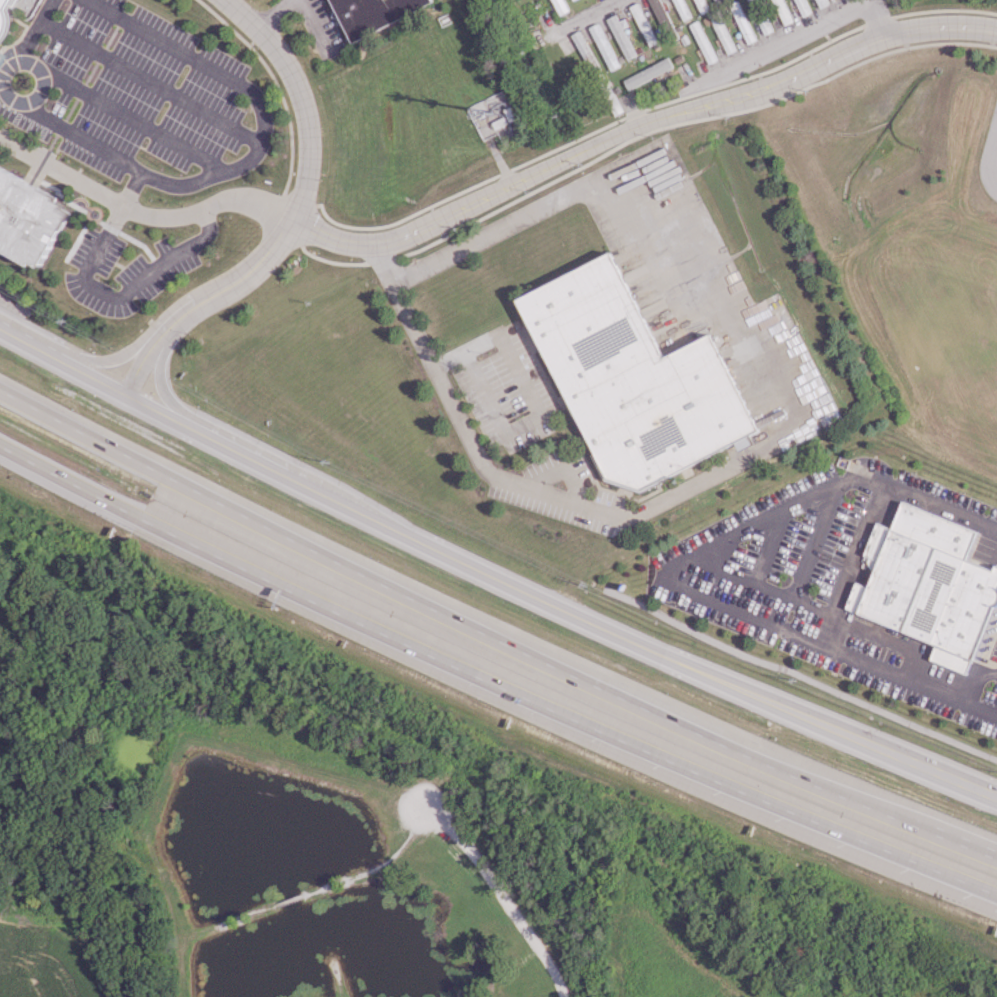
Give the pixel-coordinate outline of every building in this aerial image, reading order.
[(12,0),(0,0),(0,21),(12,0)] [(349,41),(433,4),(432,0),(331,0),(349,41)] [(562,0),(551,0),(558,15),(567,12),(562,0)] [(681,20),(689,17),(683,0),(673,0),(681,20)] [(746,44),(755,40),(737,0),(736,0),(729,3),(746,44)] [(751,11),(759,9),(756,0),(747,0),(751,11)] [(790,21),(781,0),(772,0),(782,24),(790,21)] [(631,5),(646,46),(654,43),(640,2),(631,5)] [(733,51),(718,9),(709,12),(724,55),(733,51)] [(625,32),(630,30),(622,13),(607,20),(625,60),(635,56),(625,32)] [(716,60),(697,20),(689,25),(708,63),(716,60)] [(588,27),(609,71),(619,66),(598,23),(588,27)] [(595,64),(580,30),(572,34),(587,68),(595,64)] [(622,79),(626,89),(672,68),(667,58),(622,79)] [(40,267),(72,211),(0,170),(0,244),(40,267)] [(610,253),(517,300),(608,479),(642,488),(758,430),(710,334),(663,358),(610,253)] [(902,501),(891,529),(876,523),(863,555),(869,557),(867,561),(871,568),(875,570),(868,588),(854,583),(844,608),(857,613),(859,611),(937,644),(931,659),(966,674),(995,606),(996,605),(996,567),(995,572),(966,560),(977,532),(902,501)]
